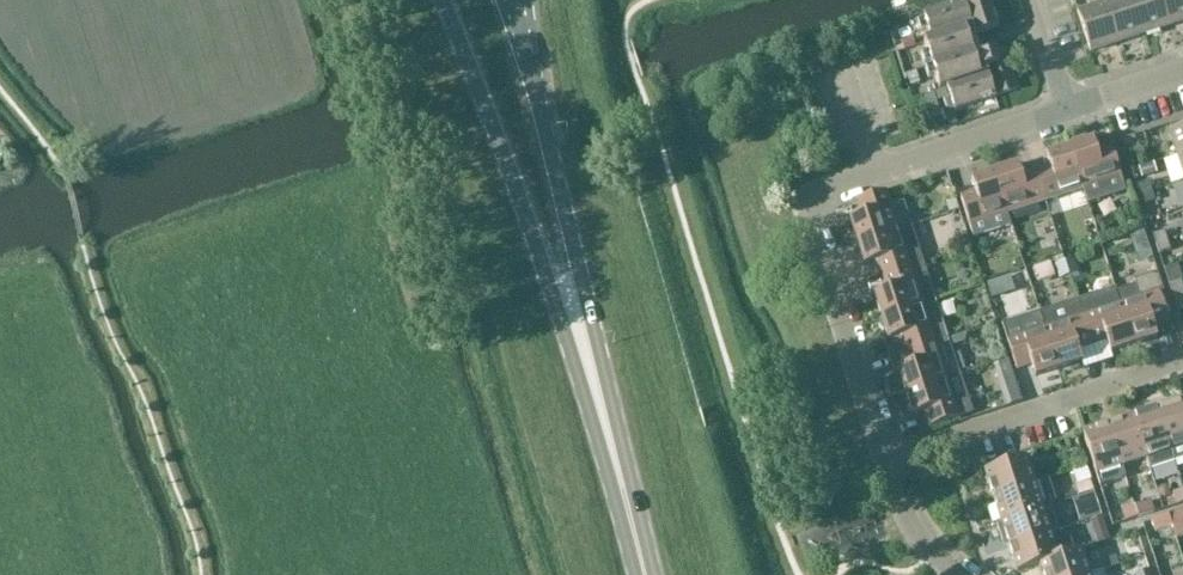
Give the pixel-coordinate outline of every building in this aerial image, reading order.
[(932,67),(973,54),(968,39),(998,29),(989,0),(962,0),(964,5),(924,17),(925,20),(917,23),(920,32),(928,30),(932,41),(924,43),(928,56),(921,58),(924,68),(931,66),(932,67)] [(1143,35),(1131,0),(1113,0),(1104,3),(1117,44),(1143,35)] [(1169,27),(1160,0),(1131,0),(1143,35),(1169,27)] [(1169,27),(1182,22),(1182,0),(1160,0),(1169,27)] [(1090,53),(1117,44),(1104,3),(1077,12),(1090,53)] [(974,59),(973,54),(932,67),(940,91),(947,89),(955,112),(995,99),(1019,91),(1011,67),(1008,59),(1005,49),(974,59)] [(1178,156),(1182,155),(1182,127),(1169,131),(1178,156)] [(1070,148),(1083,189),(1088,204),(1126,192),(1108,136),(1088,142),(1087,140),(1084,138),(1072,142),(1070,146),(1070,148)] [(1122,140),(1125,150),(1137,146),(1134,136),(1122,140)] [(1050,167),(1036,172),(1046,202),(1083,189),(1070,148),(1047,156),(1050,167)] [(1008,214),(1046,202),(1036,172),(1022,177),(1018,165),(995,173),(1008,214)] [(970,226),(1008,214),(995,173),(972,180),(975,192),(960,197),(970,226)] [(1137,186),(1140,196),(1152,192),(1149,182),(1137,186)] [(850,220),(858,243),(911,226),(904,202),(891,206),(886,192),(857,201),(861,216),(850,220)] [(1152,192),(1140,196),(1143,205),(1155,201),(1152,192)] [(924,263),(911,226),(858,243),(865,266),(877,263),(881,277),(924,263)] [(1153,235),(1156,245),(1168,241),(1165,231),(1153,235)] [(1168,241),(1156,245),(1159,254),(1171,250),(1168,241)] [(1026,265),(1030,280),(1050,275),(1047,260),(1026,265)] [(936,301),(924,263),(881,277),(886,291),(874,295),(882,318),(936,301)] [(1136,286),(1117,292),(1134,345),(1158,337),(1154,326),(1169,321),(1160,293),(1164,291),(1158,273),(1134,280),(1136,286)] [(1172,294),(1182,290),(1182,287),(1181,280),(1169,284),(1172,294)] [(995,282),(986,285),(991,298),(1000,295),(995,282)] [(1116,288),(1078,300),(1093,346),(1107,341),(1111,352),(1134,345),(1117,292),(1116,288)] [(1172,294),(1175,303),(1182,301),(1182,290),(1172,294)] [(1041,313),(1046,328),(1059,369),(1082,362),(1079,350),(1093,346),(1078,300),(1041,313)] [(948,338),(936,301),(882,318),(883,321),(881,322),(879,327),(884,331),(886,330),(889,341),(901,338),(905,352),(948,338)] [(1036,377),(1059,369),(1046,328),(1007,341),(1017,370),(1032,365),(1036,377)] [(906,393),(953,378),(960,376),(948,338),(905,352),(910,366),(899,370),(906,393)] [(1008,363),(994,367),(999,381),(1012,377),(1008,363)] [(953,378),(906,393),(914,416),(925,413),(930,428),(960,418),(958,414),(964,412),(953,378)] [(1158,409),(1175,462),(1182,460),(1182,402),(1182,401),(1158,409)] [(1133,417),(1147,459),(1150,470),(1175,462),(1158,409),(1133,417)] [(1133,417),(1108,425),(1122,467),(1147,459),(1133,417)] [(1122,467),(1108,425),(1083,433),(1100,486),(1126,478),(1122,467)] [(985,472),(993,497),(1035,484),(1027,458),(985,472)] [(1085,475),(1067,481),(1076,507),(1093,501),(1085,475)] [(1056,504),(1048,479),(1035,484),(993,497),(1001,522),(1043,508),(1056,504)] [(1182,504),(1182,492),(1168,497),(1171,508),(1182,504)] [(1151,502),(1135,508),(1138,519),(1155,513),(1151,502)] [(1043,508),(1001,522),(1009,547),(1051,533),(1043,508)] [(1138,519),(1135,508),(1123,511),(1126,522),(1138,519)] [(1173,530),(1182,527),(1182,512),(1168,517),(1172,528),(1173,530)] [(1172,528),(1168,517),(1157,520),(1161,532),(1172,528)] [(1081,542),(1088,562),(1133,546),(1126,526),(1081,542)] [(1017,572),(1040,565),(1040,564),(1059,558),(1059,557),(1074,552),(1071,541),(1055,546),(1051,533),(1009,547),(1017,572)] [(1040,565),(1043,574),(1090,574),(1081,550),(1074,552),(1059,557),(1059,558),(1040,564),(1040,565)]
